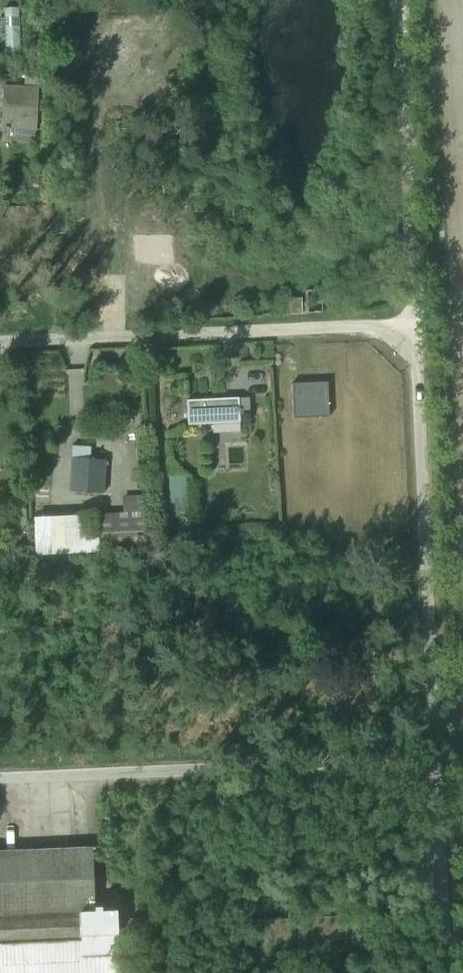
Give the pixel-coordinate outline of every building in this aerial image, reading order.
[(5,53),(19,53),(18,8),(3,8),(5,53)] [(6,141),(35,143),(36,131),(39,77),(25,77),(24,86),(4,85),(1,129),(6,129),(6,141)] [(282,314),(300,314),(300,299),(282,300),(282,314)] [(293,419),(329,417),(327,382),(291,383),(293,419)] [(187,425),(239,423),(238,398),(186,401),(187,425)] [(91,446),(72,446),(70,491),(103,493),(105,459),(90,458),(91,446)] [(170,489),(183,488),(183,476),(170,477),(170,489)] [(58,554),(150,550),(147,495),(122,497),(123,513),(34,518),(35,555),(57,553),(58,554)] [(116,911),(94,911),(91,848),(0,852),(0,972),(119,972),(116,911)]
